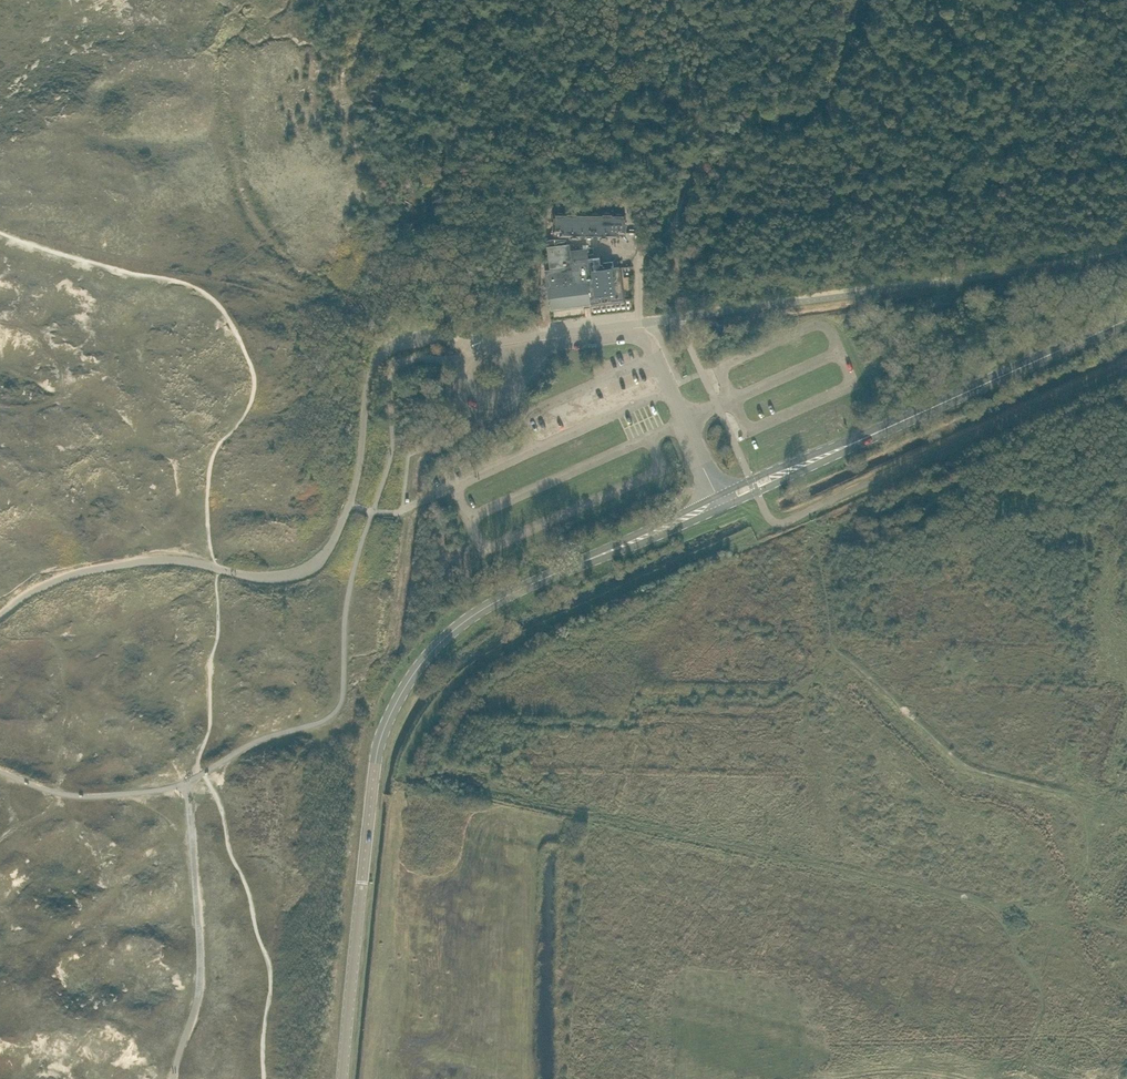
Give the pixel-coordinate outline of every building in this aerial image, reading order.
[(557,198),(556,184),(555,176),(547,176),(548,198),(557,198)] [(553,215),(553,231),(559,232),(559,236),(619,237),(619,231),(626,231),(626,215),(553,215)] [(586,248),(570,251),(569,243),(547,246),(548,257),(555,256),(556,268),(545,269),(550,308),(582,303),(583,306),(584,306),(584,307),(591,306),(591,302),(623,298),(621,281),(621,280),(619,267),(619,266),(614,267),(613,260),(602,262),(602,265),(601,265),(600,256),(588,257),(586,248)]
